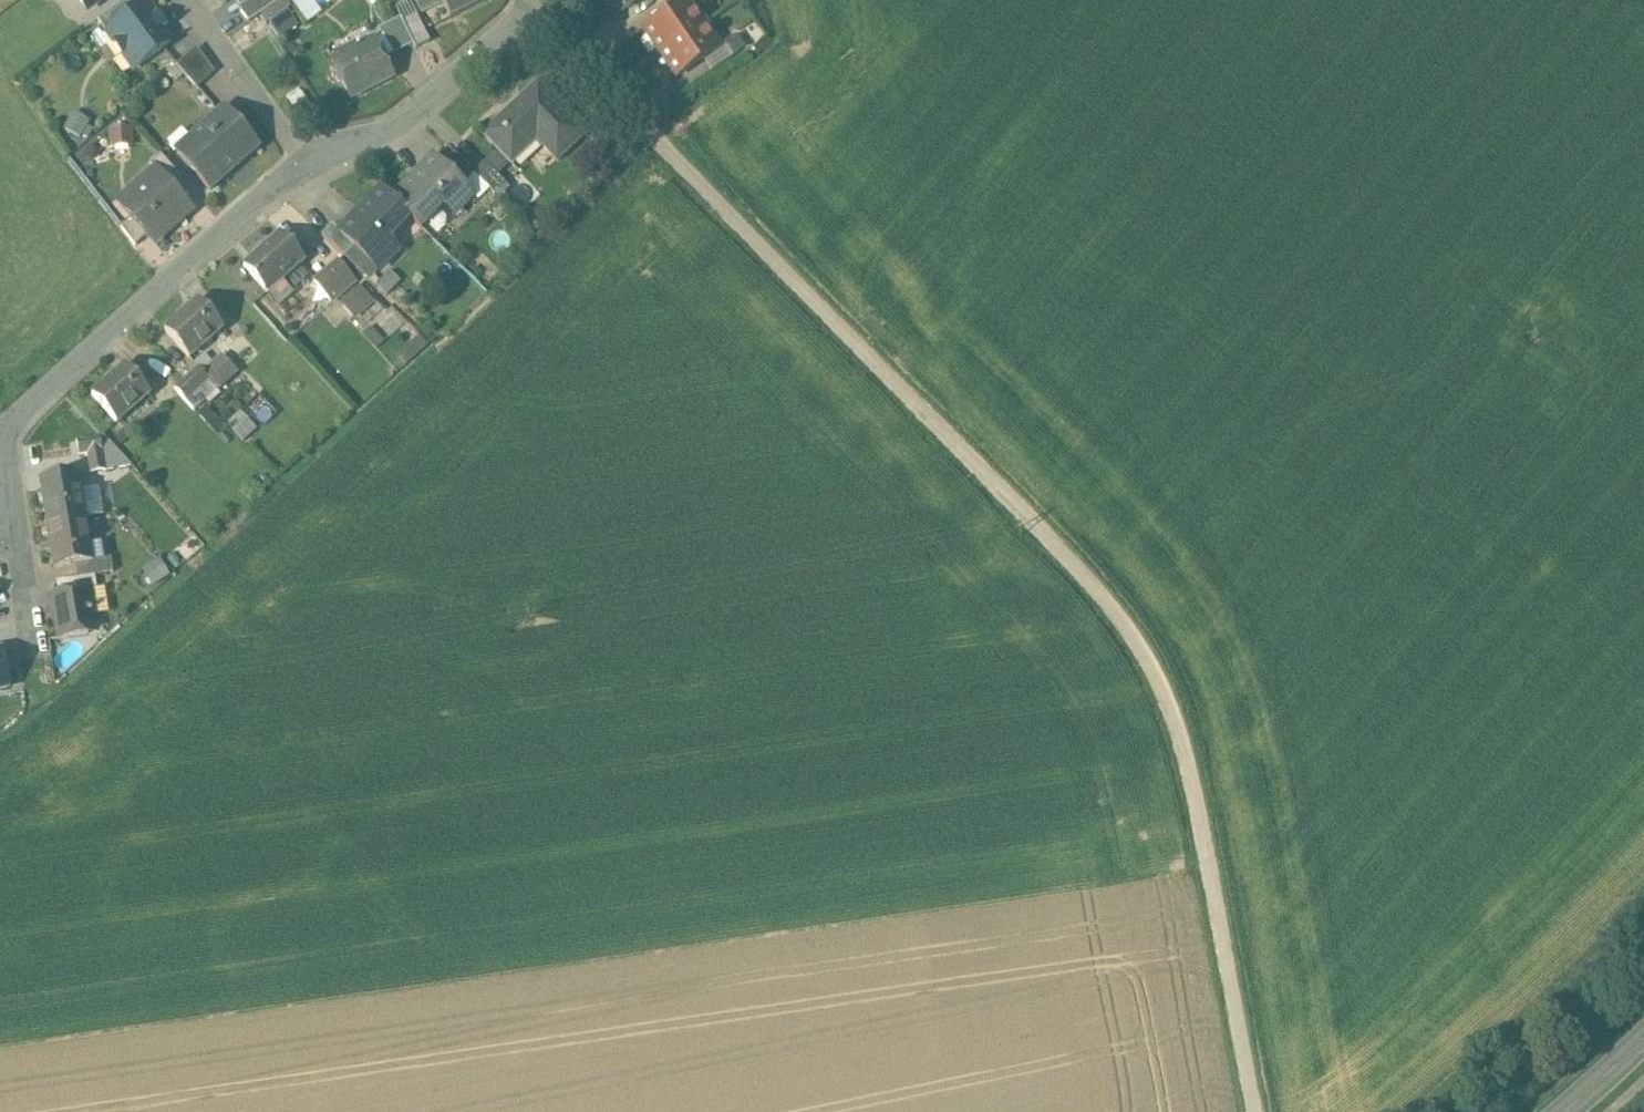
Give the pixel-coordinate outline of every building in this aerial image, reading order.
[(87,12),(104,0),(78,0),(87,12)] [(97,21),(106,34),(139,10),(131,0),(126,0),(97,21)] [(238,9),(249,23),(283,0),(250,0),(238,9)] [(297,0),(309,20),(323,12),(316,0),(297,0)] [(421,14),(443,3),(441,0),(414,0),(421,14)] [(443,3),(451,19),(490,0),(441,0),(443,3)] [(619,3),(623,0),(629,9),(642,0),(618,0),(619,3)] [(662,3),(670,14),(687,3),(691,0),(667,0),(664,2),(662,3)] [(670,14),(644,32),(661,55),(706,24),(702,17),(698,19),(687,3),(670,14)] [(139,10),(106,34),(134,74),(171,44),(161,30),(164,28),(147,4),(139,10)] [(403,22),(414,45),(416,50),(431,43),(417,16),(403,22)] [(401,19),(379,30),(393,56),(414,45),(403,22),(401,19)] [(706,24),(661,55),(677,78),(703,61),(719,49),(708,33),(711,31),(706,24)] [(736,36),(723,44),(724,46),(732,57),(744,49),(736,36)] [(357,50),(332,63),(334,66),(332,72),(336,80),(342,82),(351,99),(392,77),(374,42),(359,49),(358,47),(356,48),(357,50)] [(719,49),(703,61),(710,72),(732,57),(724,46),(719,49)] [(197,49),(176,66),(197,90),(215,74),(197,49)] [(539,86),(485,136),(510,164),(545,132),(564,154),(584,136),(539,86)] [(176,153),(211,192),(259,150),(236,124),(237,122),(225,108),(176,153)] [(76,110),(66,127),(85,138),(95,121),(76,110)] [(129,146),(127,126),(110,127),(112,147),(129,146)] [(453,153),(441,166),(463,187),(475,176),(474,174),(453,153)] [(181,178),(161,156),(150,165),(156,172),(157,171),(171,187),(181,178)] [(441,166),(434,159),(392,201),(421,229),(432,240),(474,197),(463,187),(441,166)] [(507,186),(485,163),(474,174),(475,176),(496,197),(507,186)] [(171,187),(157,171),(156,172),(133,193),(130,190),(118,201),(121,204),(120,205),(132,218),(148,236),(154,243),(191,210),(171,187)] [(339,233),(354,249),(379,272),(421,229),(392,201),(381,190),(339,233)] [(148,236),(132,218),(121,228),(136,247),(148,236)] [(339,233),(332,226),(321,237),(344,259),(354,249),(339,233)] [(280,235),(244,267),(268,294),(304,262),(280,235)] [(338,262),(314,283),(332,303),(356,282),(338,262)] [(362,285),(342,303),(362,324),(382,306),(362,285)] [(198,301),(165,331),(189,359),(223,329),(198,301)] [(125,367),(92,396),(117,424),(150,394),(125,367)] [(211,382),(198,367),(186,378),(199,393),(211,382)] [(199,393),(186,378),(174,387),(187,403),(199,393)] [(234,425),(246,439),(278,412),(266,398),(234,425)] [(100,438),(76,442),(79,456),(88,455),(102,452),(100,438)] [(102,452),(88,455),(91,474),(105,471),(102,452)] [(79,475),(41,482),(48,525),(85,519),(86,519),(79,475)] [(85,519),(49,525),(55,568),(76,565),(92,563),(85,519)] [(92,563),(76,565),(78,579),(93,577),(114,573),(112,560),(92,563)] [(160,561),(145,570),(154,585),(169,575),(160,561)] [(78,579),(59,582),(61,595),(89,590),(95,589),(93,577),(78,579)] [(61,595),(53,596),(59,639),(88,635),(95,629),(89,590),(61,595)] [(10,691),(3,649),(0,650),(0,693),(10,691)]
